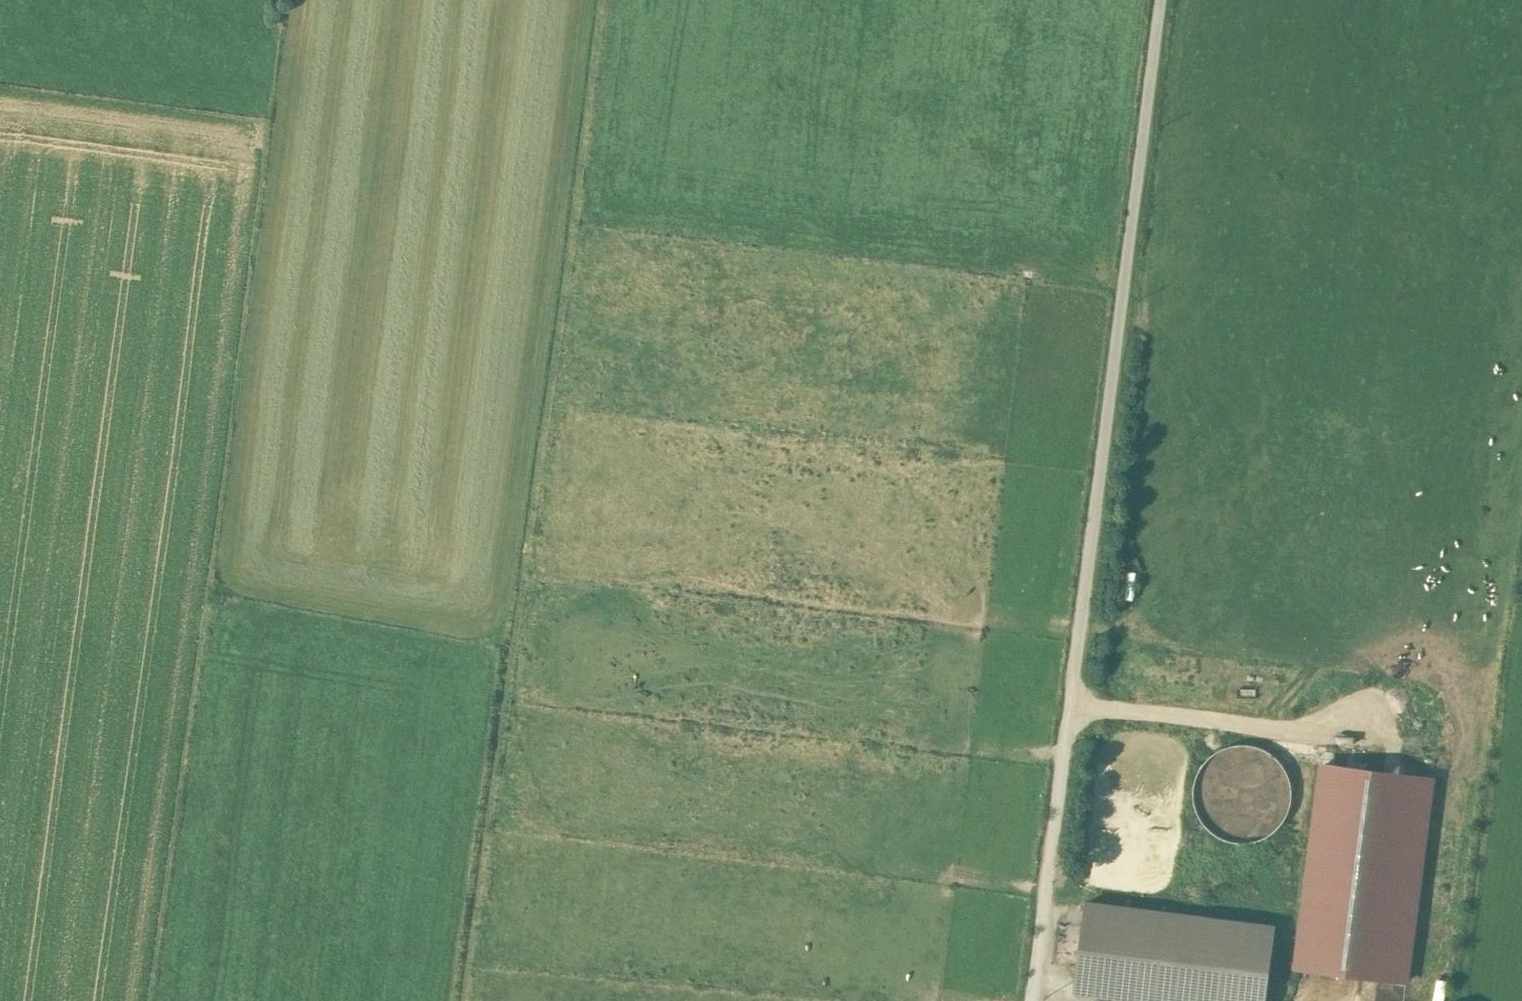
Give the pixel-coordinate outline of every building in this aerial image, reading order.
[(1131,597),(1134,570),(1127,570),(1124,596),(1131,597)] [(1224,837),(1286,832),(1279,746),(1194,753),(1200,824),(1223,822),(1224,837)] [(1364,764),(1404,770),(1405,759),(1366,753),(1364,764)] [(1314,760),(1290,969),(1408,982),(1432,773),(1314,760)] [(1069,994),(1159,1000),(1263,1000),(1270,917),(1077,901),(1069,994)]
